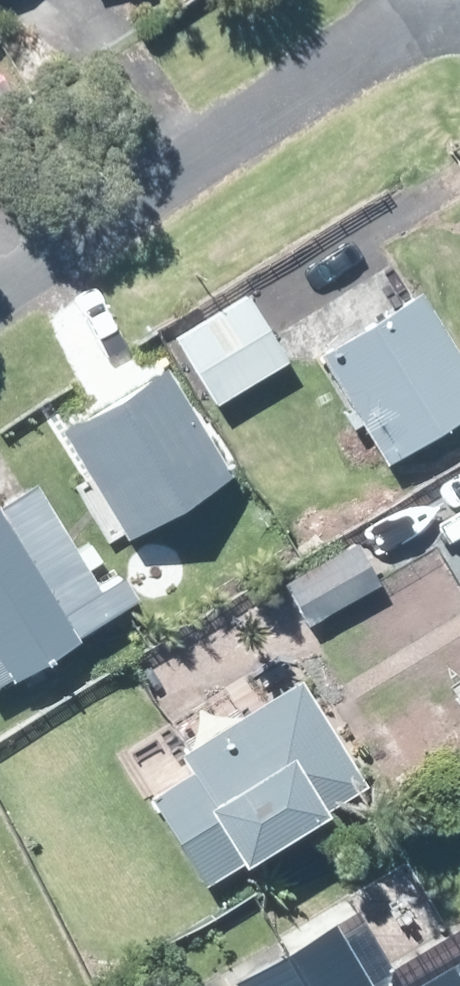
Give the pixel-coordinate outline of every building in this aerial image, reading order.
[(377,457),(459,407),(459,364),(414,289),(312,351),(315,357),(377,457)] [(209,398),(279,357),(239,292),(170,332),(209,398)] [(156,363),(48,425),(114,539),(222,477),(156,363)] [(58,528),(17,552),(0,524),(0,674),(107,610),(69,548),(63,539),(58,528)] [(336,603),(376,574),(351,538),(310,567),(336,603)] [(355,778),(343,761),(288,674),(179,743),(171,749),(181,766),(140,793),(196,880),(228,860),(225,857),(310,802),(312,806),(355,778)] [(454,919),(386,959),(359,975),(325,919),(231,975),(235,984),(236,985),(459,985),(459,915),(454,919)]
